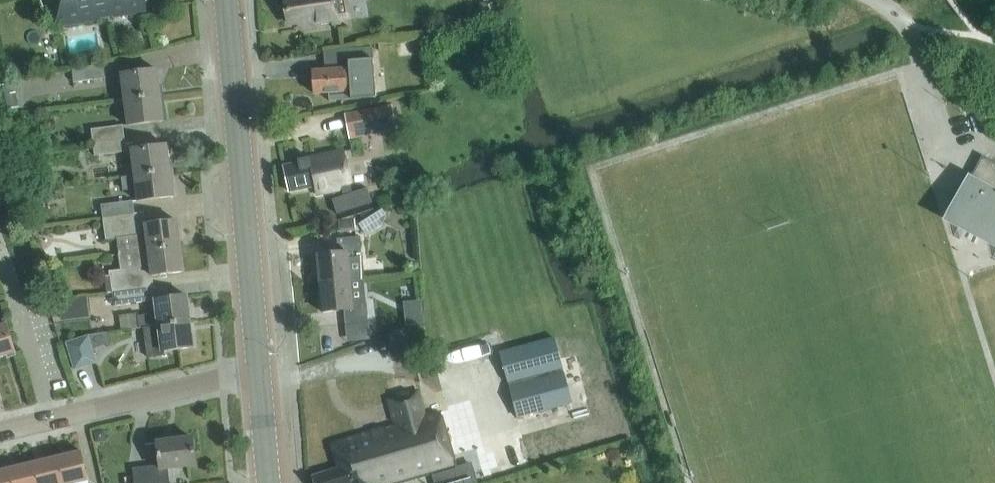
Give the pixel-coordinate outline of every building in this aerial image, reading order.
[(175,1),(175,0),(53,0),(57,27),(147,12),(146,6),(175,1)] [(340,22),(337,0),(285,0),(289,23),(299,22),(300,28),(340,22)] [(344,68),(313,71),(314,94),(329,93),(329,100),(352,98),(352,99),(376,97),(372,47),(343,49),(344,68)] [(74,82),(105,78),(103,64),(72,68),(74,82)] [(121,74),(123,88),(115,89),(116,101),(161,95),(157,69),(121,74)] [(16,108),(10,84),(0,87),(0,111),(16,108)] [(164,121),(161,95),(116,101),(117,108),(125,107),(128,126),(164,121)] [(397,130),(392,104),(345,113),(350,139),(397,130)] [(125,138),(123,125),(91,129),(93,142),(125,138)] [(126,152),(125,138),(93,142),(95,156),(126,152)] [(131,149),(133,163),(124,164),(126,176),(171,170),(167,145),(131,149)] [(317,195),(351,187),(344,151),(309,158),(310,161),(284,166),(289,191),(315,186),(317,195)] [(982,156),(949,219),(994,244),(994,163),(982,156)] [(174,196),(171,170),(126,176),(121,177),(123,191),(136,189),(138,201),(174,196)] [(344,211),(380,200),(375,185),(339,196),(344,211)] [(101,205),(103,218),(135,214),(133,201),(101,205)] [(145,224),(144,212),(135,214),(103,218),(106,239),(116,238),(119,254),(181,246),(177,220),(145,224)] [(340,230),(356,229),(355,219),(340,220),(340,230)] [(317,255),(320,284),(350,280),(348,257),(362,256),(360,236),(337,238),(338,253),(317,255)] [(184,271),(181,246),(119,254),(121,269),(110,271),(113,293),(149,288),(154,288),(152,276),(184,271)] [(353,304),(350,280),(320,284),(323,312),(344,310),(346,325),(369,322),(367,303),(353,304)] [(150,300),(149,288),(113,293),(114,305),(150,300)] [(154,300),(156,314),(138,316),(140,328),(191,321),(187,295),(154,300)] [(422,298),(403,300),(404,312),(423,310),(422,298)] [(89,315),(87,299),(59,303),(61,318),(89,315)] [(137,312),(120,314),(122,330),(140,328),(138,316),(137,312)] [(7,324),(6,319),(0,321),(0,357),(16,352),(7,324)] [(194,346),(191,321),(140,328),(144,328),(148,356),(148,357),(165,355),(165,353),(164,354),(164,351),(194,346)] [(406,330),(398,332),(401,343),(409,341),(406,330)] [(75,369),(96,362),(88,335),(66,341),(75,369)] [(518,417),(571,402),(554,338),(501,352),(518,417)] [(457,466),(441,412),(425,417),(417,391),(389,399),(396,425),(332,444),(339,468),(312,476),(314,482),(400,482),(457,466)] [(94,431),(96,440),(106,438),(104,429),(94,431)] [(168,468),(196,465),(192,437),(157,442),(160,469),(134,472),(135,482),(170,482),(168,468)] [(57,456),(63,482),(77,482),(89,480),(82,450),(57,456)] [(57,456),(31,462),(36,482),(63,482),(57,456)] [(31,462),(6,468),(10,482),(36,482),(31,462)] [(6,468),(0,470),(0,482),(10,482),(6,468)]
